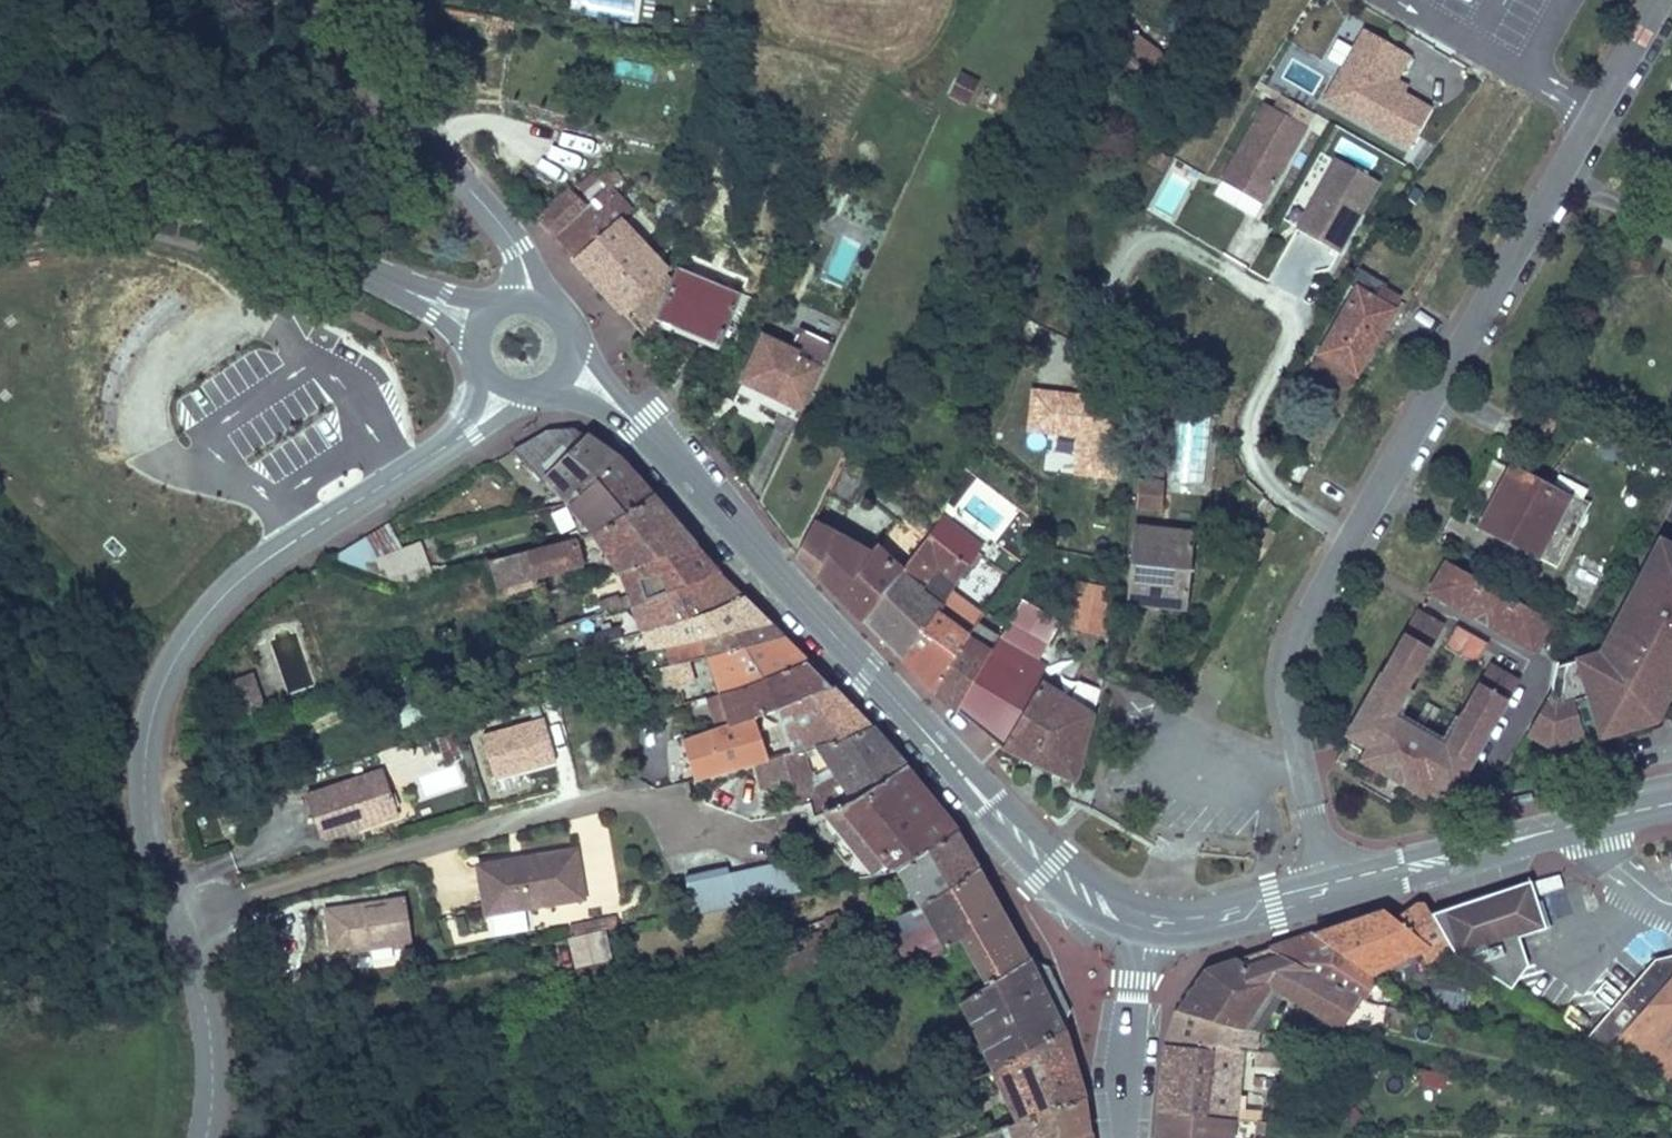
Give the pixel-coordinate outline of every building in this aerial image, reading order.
[(1431,112),(1385,85),(1403,54),(1365,31),(1324,101),(1408,151),(1431,112)] [(1115,55),(1148,81),(1165,59),(1132,33),(1115,55)] [(1436,104),(1398,82),(1412,59),(1403,54),(1385,85),(1431,112),(1436,104)] [(948,95),(962,103),(973,84),(958,76),(948,95)] [(1259,200),(1302,125),(1262,101),(1218,175),(1259,200)] [(1148,163),(1160,171),(1168,158),(1155,151),(1148,163)] [(1336,253),(1376,184),(1332,158),(1291,227),(1336,253)] [(657,276),(660,272),(620,214),(639,196),(605,164),(593,175),(590,172),(575,186),(579,189),(573,195),(566,189),(533,219),(638,339),(662,279),(657,276)] [(700,342),(722,289),(673,268),(650,321),(700,342)] [(1315,356),(1351,377),(1389,313),(1374,304),(1379,294),(1382,289),(1355,273),(1346,288),(1353,292),(1315,356)] [(700,342),(715,348),(737,296),(722,289),(700,342)] [(1389,313),(1395,303),(1379,294),(1374,304),(1389,313)] [(999,327),(1010,309),(1000,304),(989,321),(999,327)] [(735,383),(794,411),(815,367),(756,339),(735,383)] [(1030,356),(1040,363),(1047,351),(1036,345),(1030,356)] [(1044,433),(1044,474),(1115,475),(1116,395),(1028,393),(1027,433),(1044,433)] [(1184,431),(1179,452),(1202,458),(1207,436),(1184,431)] [(554,491),(550,486),(589,448),(581,443),(555,446),(517,466),(548,495),(554,491)] [(1160,482),(1164,448),(1147,446),(1143,480),(1160,482)] [(554,491),(573,516),(624,476),(589,448),(550,486),(554,491)] [(1550,566),(1579,515),(1586,501),(1567,490),(1563,497),(1506,463),(1473,523),(1550,566)] [(598,548),(605,543),(654,511),(624,476),(573,516),(598,548)] [(1132,504),(1157,506),(1160,482),(1143,480),(1135,479),(1132,504)] [(552,516),(559,536),(573,531),(566,511),(552,516)] [(623,588),(696,561),(654,511),(605,543),(623,588)] [(1266,524),(1277,529),(1281,519),(1271,514),(1266,524)] [(856,620),(893,574),(863,553),(857,561),(806,516),(806,518),(791,553),(856,620)] [(416,580),(433,575),(424,542),(401,549),(389,526),(334,556),(397,573),(400,582),(414,579),(416,580)] [(965,567),(974,555),(935,527),(925,538),(965,567)] [(1161,603),(1183,605),(1191,533),(1131,527),(1123,599),(1144,601),(1161,603)] [(1565,654),(1592,738),(1651,721),(1671,680),(1671,538),(1652,527),(1591,643),(1565,654)] [(856,620),(895,658),(965,567),(925,538),(893,574),(856,620)] [(548,589),(596,577),(589,550),(540,562),(548,589)] [(978,613),(981,615),(1009,580),(974,555),(965,567),(895,658),(928,691),(978,613)] [(636,619),(722,589),(696,561),(623,588),(636,619)] [(1521,651),(1539,621),(1442,561),(1424,590),(1521,651)] [(510,599),(548,589),(540,562),(503,572),(510,599)] [(1065,629),(1100,636),(1108,592),(1073,585),(1065,629)] [(647,646),(647,647),(746,614),(722,589),(636,619),(647,646)] [(1143,608),(1160,609),(1161,603),(1144,601),(1143,608)] [(928,691),(952,713),(1004,630),(981,615),(978,613),(928,691)] [(704,665),(769,638),(746,614),(647,647),(654,666),(667,661),(698,650),(704,665)] [(1439,641),(1471,660),(1485,637),(1453,618),(1439,641)] [(1033,685),(1028,681),(1045,647),(1008,624),(1004,630),(952,713),(994,750),(1033,685)] [(1412,797),(1430,808),(1503,682),(1479,667),(1467,689),(1463,687),(1441,727),(1444,729),(1425,764),(1372,732),(1427,638),(1404,624),(1331,749),(1351,761),(1344,773),(1404,809),(1412,797)] [(598,658),(628,651),(617,625),(607,628),(590,635),(598,658)] [(709,674),(784,654),(769,638),(704,665),(698,650),(667,661),(670,671),(664,673),(666,681),(674,679),(700,671),(704,669),(706,675),(709,674)] [(721,710),(811,682),(784,654),(709,674),(721,710)] [(681,701),(708,693),(700,671),(674,679),(681,701)] [(239,703),(257,698),(249,675),(232,681),(239,703)] [(668,705),(681,701),(674,679),(666,681),(661,682),(668,705)] [(776,725),(833,705),(811,682),(721,710),(731,739),(776,725)] [(1068,788),(1093,696),(1077,687),(1067,707),(1033,685),(994,750),(1068,788)] [(243,714),(260,709),(257,698),(239,703),(243,714)] [(840,765),(875,746),(833,705),(776,725),(794,775),(806,772),(825,768),(840,765)] [(1527,718),(1540,758),(1583,745),(1570,705),(1527,718)] [(557,767),(543,722),(480,741),(494,786),(557,767)] [(785,777),(794,775),(776,725),(731,739),(684,756),(694,799),(758,783),(785,777)] [(860,815),(905,783),(875,746),(840,765),(825,768),(842,796),(817,808),(806,772),(794,775),(785,777),(793,795),(806,825),(818,821),(822,833),(860,815)] [(411,778),(424,817),(472,801),(459,762),(411,778)] [(319,839),(399,813),(384,768),(305,794),(319,839)] [(764,801),(793,795),(785,777),(758,783),(764,801)] [(844,859),(878,845),(927,810),(905,783),(860,815),(822,833),(844,859)] [(874,894),(904,889),(960,851),(927,810),(878,845),(844,859),(874,894)] [(1373,825),(1370,817),(1352,822),(1355,830),(1373,825)] [(581,899),(573,850),(482,865),(486,889),(479,890),(483,915),(581,899)] [(904,889),(924,924),(982,887),(960,851),(904,889)] [(1663,862),(1669,882),(1671,894),(1671,859),(1663,862)] [(768,892),(794,887),(790,862),(725,874),(724,869),(679,876),(684,907),(717,901),(768,892)] [(486,889),(482,865),(475,866),(479,890),(486,889)] [(1532,898),(1562,888),(1557,875),(1528,884),(1532,898)] [(1516,941),(1544,931),(1532,898),(1528,884),(1527,882),(1427,917),(1443,943),(1452,956),(1460,958),(1509,988),(1526,965),(1516,941)] [(1043,1004),(1016,950),(982,887),(924,924),(922,926),(885,938),(905,983),(931,972),(989,1090),(1067,1052),(1054,1022),(1056,1021),(1047,1003),(1043,1004)] [(408,945),(401,899),(382,901),(383,907),(360,910),(359,905),(321,910),(327,949),(346,946),(347,951),(388,945),(389,948),(408,945)] [(383,907),(382,901),(359,905),(360,910),(383,907)] [(1443,943),(1427,917),(1420,905),(1413,905),(1388,921),(1426,951),(1443,943)] [(1394,968),(1421,955),(1426,951),(1388,921),(1377,912),(1306,938),(1370,981),(1383,973),(1394,968)] [(619,929),(617,917),(577,925),(579,937),(601,933),(619,929)] [(579,937),(577,925),(565,927),(567,939),(579,937)] [(573,967),(607,960),(601,933),(579,937),(567,939),(573,967)] [(1375,984),(1370,981),(1306,938),(1303,936),(1261,950),(1360,1001),(1363,1002),(1375,984)] [(849,949),(857,947),(854,939),(846,941),(849,949)] [(1430,968),(1452,956),(1443,943),(1426,951),(1421,955),(1430,968)] [(1360,1001),(1261,950),(1228,961),(1267,992),(1336,1034),(1360,1001)] [(373,968),(405,963),(403,953),(372,957),(373,968)] [(1653,956),(1582,1038),(1595,1047),(1598,1043),(1608,1049),(1613,1043),(1671,1094),(1671,953),(1653,956)] [(1242,1031),(1267,992),(1228,961),(1198,973),(1182,996),(1169,1015),(1213,1029),(1240,1034),(1242,1031)] [(1388,981),(1398,977),(1394,968),(1383,973),(1388,981)] [(1240,1034),(1213,1029),(1169,1015),(1159,1045),(1207,1053),(1242,1052),(1253,1053),(1255,1035),(1242,1031),(1240,1034)] [(1212,1117),(1233,1119),(1242,1052),(1207,1053),(1159,1045),(1150,1113),(1210,1129),(1212,1117)] [(1087,1117),(1067,1052),(989,1090),(987,1091),(1013,1137),(1023,1137),(1087,1117)] [(844,1113),(847,1112),(843,1098),(839,1099),(829,1103),(834,1116),(844,1113)] [(1210,1129),(1150,1113),(1148,1137),(1208,1137),(1210,1129)] [(1252,1125),(1259,1125),(1260,1117),(1247,1116),(1246,1125),(1252,1125)] [(1087,1117),(1023,1137),(1089,1137),(1087,1117)] [(1265,1125),(1259,1125),(1252,1125),(1250,1137),(1263,1137),(1265,1125)]
